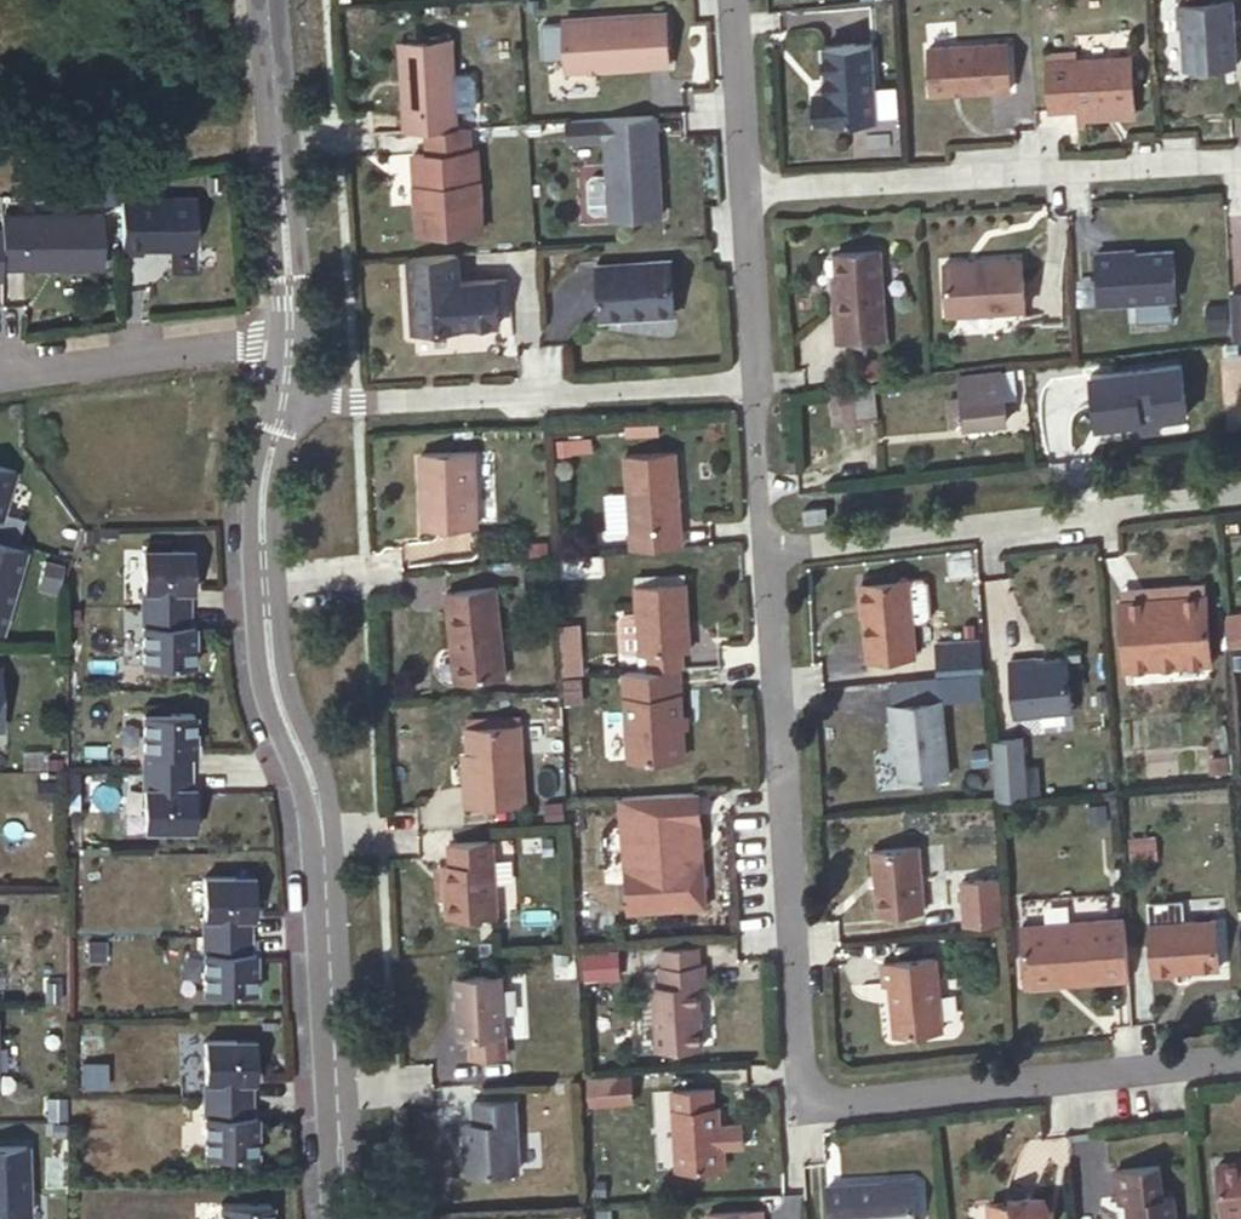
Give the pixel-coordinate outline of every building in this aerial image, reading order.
[(1232,1),(1178,4),(1179,25),(1182,25),(1185,68),(1236,65),(1232,1)] [(666,13),(564,20),(567,72),(670,65),(666,13)] [(428,131),(459,129),(453,40),(401,44),(407,132),(428,131)] [(1007,42),(927,48),(931,93),(1010,87),(1007,42)] [(1080,106),(1136,102),(1133,54),(1077,57),(1049,59),(1052,107),(1080,106)] [(878,129),(874,56),(825,60),(828,102),(816,103),(818,133),(878,129)] [(1136,102),(1080,106),(1081,118),(1117,116),(1117,111),(1136,110),(1136,102)] [(657,115),(606,119),(613,218),(664,214),(657,115)] [(459,129),(428,131),(429,154),(415,155),(416,185),(422,184),(423,203),(418,203),(419,232),(446,231),(446,229),(459,228),(459,230),(484,228),(482,199),(480,199),(479,181),(481,181),(479,151),(472,151),(471,128),(459,129)] [(92,183),(92,200),(121,200),(121,183),(92,183)] [(124,196),(124,250),(142,250),(142,246),(189,246),(195,240),(195,195),(124,196)] [(103,212),(4,213),(4,227),(4,263),(23,263),(25,265),(104,265),(103,212)] [(1135,251),(1095,253),(1098,305),(1176,300),(1173,252),(1135,254),(1135,251)] [(457,253),(409,256),(414,329),(498,323),(496,281),(459,283),(457,253)] [(888,340),(885,254),(837,256),(839,318),(836,318),(837,342),(888,340)] [(601,264),(604,316),(678,311),(675,259),(653,261),(653,264),(626,266),(626,262),(601,264)] [(946,264),(949,315),(1026,311),(1023,259),(946,264)] [(1232,341),(1240,340),(1240,294),(1229,295),(1232,341)] [(1096,376),(1102,426),(1145,421),(1144,416),(1160,415),(1161,419),(1189,416),(1183,366),(1096,376)] [(1013,368),(999,369),(1002,393),(1005,393),(1005,397),(1016,396),(1013,368)] [(999,369),(958,374),(961,397),(949,399),(952,426),(1008,419),(1005,397),(1005,393),(1002,393),(999,369)] [(872,385),(829,390),(833,424),(876,419),(872,385)] [(1145,421),(1146,430),(1162,428),(1161,419),(1160,415),(1144,416),(1145,421)] [(633,549),(683,545),(675,451),(625,455),(633,549)] [(475,452),(422,453),(425,527),(478,525),(475,452)] [(0,515),(14,467),(0,464),(0,515)] [(825,506),(803,509),(804,522),(827,519),(825,506)] [(0,541),(0,625),(23,548),(0,541)] [(195,548),(145,548),(145,606),(191,606),(191,588),(191,570),(195,570),(195,548)] [(62,566),(44,559),(37,581),(55,587),(62,566)] [(908,579),(861,583),(868,659),(916,655),(908,579)] [(1121,599),(1206,595),(1206,582),(1121,585),(1121,599)] [(685,583),(635,586),(639,653),(646,652),(683,650),(689,649),(685,583)] [(495,586),(444,591),(450,648),(455,647),(458,680),(504,676),(495,586)] [(1206,595),(1121,599),(1125,666),(1209,662),(1206,595)] [(191,606),(145,606),(146,665),(196,665),(196,642),(191,643),(191,624),(191,606)] [(1228,614),(1231,645),(1240,644),(1240,613),(1228,614)] [(972,644),(936,647),(938,667),(974,663),(972,644)] [(683,650),(646,652),(647,670),(675,669),(684,668),(683,650)] [(1036,658),(1010,661),(1015,717),(1072,712),(1068,660),(1036,663),(1036,658)] [(647,670),(622,672),(627,760),(680,756),(678,720),(678,709),(675,669),(647,670)] [(939,676),(889,680),(891,704),(941,700),(939,676)] [(983,676),(968,677),(970,692),(984,690),(983,676)] [(941,700),(891,704),(895,749),(898,748),(901,780),(948,776),(941,700)] [(196,713),(146,713),(146,772),(192,772),(191,753),(191,735),(196,735),(196,713)] [(521,724),(467,727),(468,753),(462,753),(464,773),(524,769),(521,724)] [(991,741),(995,802),(1026,799),(1022,739),(991,741)] [(192,772),(146,772),(145,830),(196,831),(196,809),(191,809),(191,790),(192,772)] [(33,788),(33,806),(50,806),(50,788),(33,788)] [(697,792),(621,797),(622,826),(625,826),(628,869),(625,869),(627,902),(636,911),(667,910),(666,904),(696,902),(703,893),(702,875),(692,867),(690,825),(698,814),(697,792)] [(1113,794),(1094,795),(1095,814),(1114,813),(1113,794)] [(692,867),(702,875),(698,814),(690,825),(692,867)] [(498,913),(493,840),(448,843),(450,864),(444,865),(447,916),(498,913)] [(917,846),(871,851),(877,914),(923,910),(917,846)] [(256,874),(205,875),(206,934),(252,934),(252,915),(251,897),(256,897),(256,874)] [(962,881),(965,926),(1001,923),(998,878),(962,881)] [(666,904),(667,910),(704,907),(703,893),(696,902),(666,904)] [(1130,979),(1125,919),(1023,925),(1027,974),(1061,972),(1061,984),(1130,979)] [(1217,920),(1150,925),(1154,976),(1175,975),(1174,971),(1185,970),(1220,968),(1217,920)] [(252,934),(206,934),(206,992),(257,992),(257,970),(252,970),(252,952),(252,934)] [(654,986),(658,1049),(702,1046),(699,984),(706,984),(705,965),(700,965),(699,946),(663,948),(664,967),(660,968),(661,986),(654,986)] [(583,954),(584,976),(618,973),(616,952),(583,954)] [(944,1034),(939,961),(885,966),(887,987),(892,986),(896,1037),(944,1034)] [(1185,970),(1174,971),(1175,975),(1175,980),(1186,979),(1185,970)] [(1027,974),(1028,986),(1061,984),(1061,972),(1027,974)] [(502,975),(457,977),(460,1036),(505,1034),(502,975)] [(63,977),(41,978),(41,999),(63,999),(63,977)] [(257,1038),(207,1039),(208,1098),(253,1097),(253,1079),(253,1061),(258,1061),(257,1038)] [(588,1080),(591,1108),(637,1102),(634,1074),(588,1080)] [(712,1088),(673,1090),(678,1169),(724,1166),(723,1142),(720,1142),(718,1106),(713,1106),(712,1088)] [(253,1097),(208,1098),(208,1156),(258,1156),(258,1134),(253,1134),(253,1116),(253,1097)] [(515,1097),(472,1099),(474,1121),(466,1121),(469,1171),(519,1168),(515,1097)] [(1,1216),(31,1215),(30,1145),(0,1146),(0,1218),(2,1218),(1,1216)] [(1218,1165),(1224,1215),(1240,1213),(1240,1162),(1218,1165)] [(1117,1169),(1120,1201),(1128,1200),(1130,1218),(1176,1218),(1174,1194),(1163,1195),(1161,1164),(1117,1169)] [(827,1182),(828,1218),(914,1218),(913,1179),(827,1182)] [(988,1204),(990,1218),(1045,1218),(1043,1199),(988,1204)] [(222,1202),(223,1218),(273,1218),(273,1201),(222,1202)]
